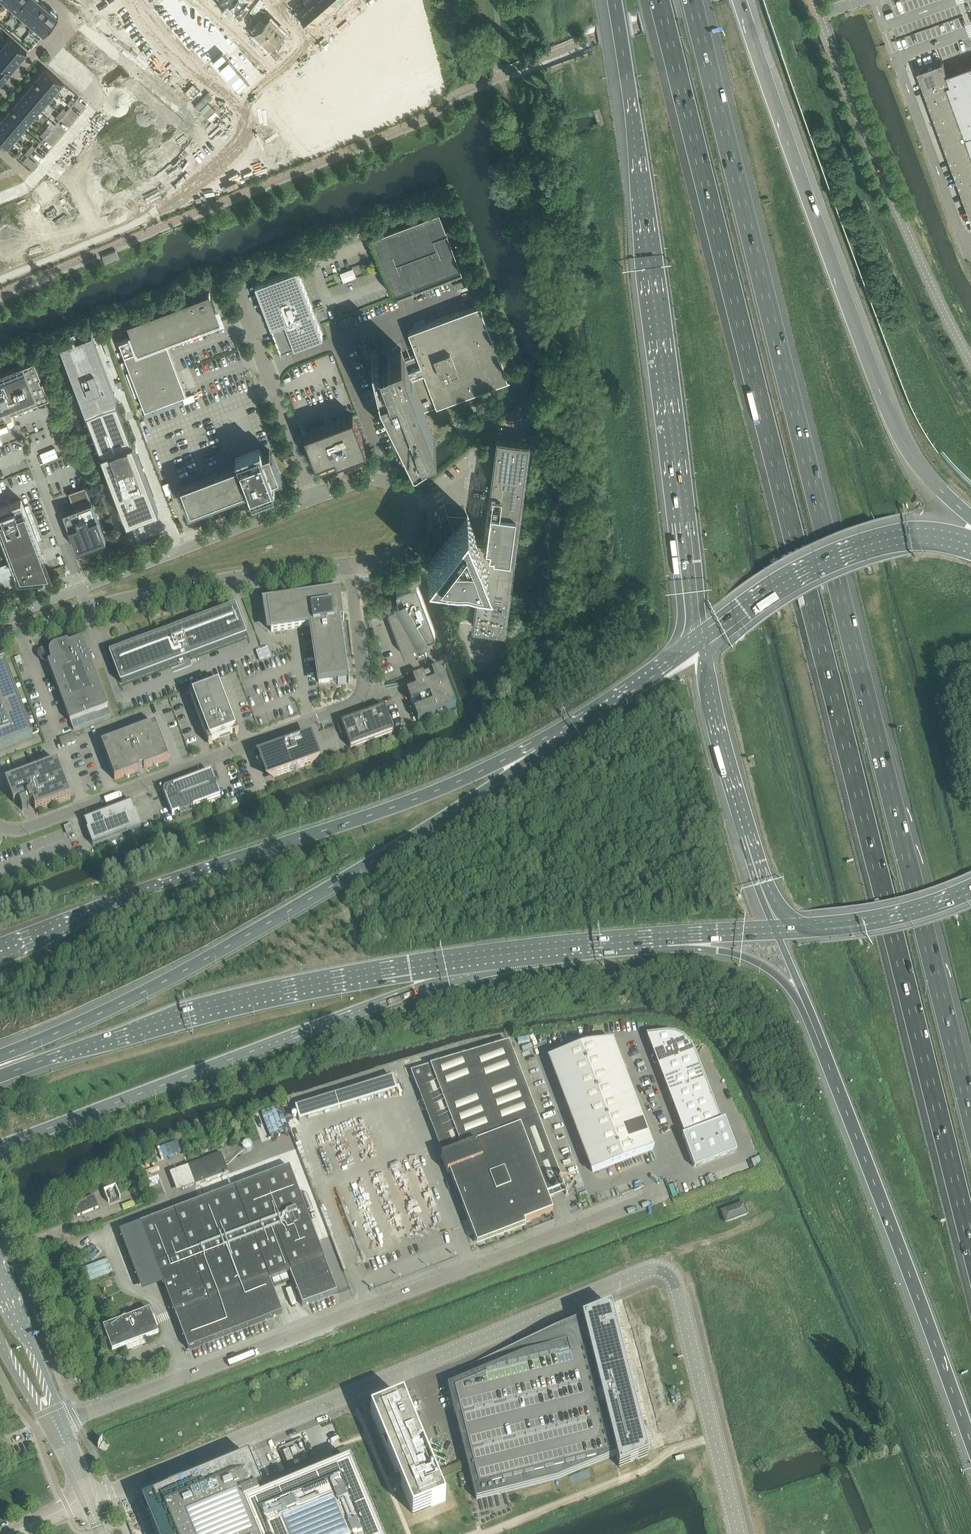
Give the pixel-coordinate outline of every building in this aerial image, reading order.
[(7,1),(14,8),(10,13),(12,14),(16,9),(23,1),(24,0),(8,0),(7,1)] [(23,1),(16,9),(23,16),(19,20),(21,22),(25,17),(32,8),(39,0),(24,0),(23,1)] [(40,0),(39,0),(32,8),(25,17),(32,23),(28,28),(30,30),(41,16),(49,8),(40,0)] [(231,9),(240,0),(223,0),(231,9)] [(231,9),(243,20),(253,10),(249,6),(254,1),(253,0),(240,0),(231,9)] [(303,1),(306,4),(321,21),(326,17),(324,15),(328,12),(317,0),(304,0),(303,0),(303,1)] [(328,12),(332,9),(333,11),(338,7),(332,0),(317,0),(328,12)] [(410,29),(407,30),(416,68),(419,68),(426,94),(440,90),(417,0),(402,0),(410,29)] [(385,3),(305,73),(321,92),(372,48),(370,46),(400,19),(385,3)] [(306,4),(298,11),(311,27),(315,23),(317,25),(321,21),(306,4)] [(49,8),(41,16),(30,30),(31,31),(36,26),(44,33),(51,24),(58,16),(56,14),(57,13),(51,8),(50,9),(49,8)] [(264,21),(254,31),(265,43),(280,28),(273,21),(268,25),(264,21)] [(280,28),(265,43),(276,55),(287,44),(283,40),(287,35),(280,28)] [(8,36),(0,46),(19,62),(27,53),(8,36)] [(0,46),(0,63),(1,62),(11,71),(19,62),(0,46)] [(11,71),(1,62),(0,63),(0,85),(11,71)] [(948,73),(943,62),(918,71),(970,216),(970,65),(948,73)] [(63,83),(45,68),(37,78),(55,92),(54,93),(56,94),(65,84),(63,83)] [(55,92),(37,78),(29,87),(47,102),(47,101),(54,93),(55,92)] [(343,114),(331,119),(340,140),(425,102),(417,82),(380,98),(378,95),(342,111),(343,114)] [(294,83),(277,97),(283,105),(281,107),(317,147),(333,133),(298,93),(301,91),(294,83)] [(47,102),(29,87),(22,96),(39,111),(41,113),(49,103),(47,101),(47,102)] [(39,111),(22,96),(14,105),(31,120),(39,111)] [(31,120),(14,105),(6,114),(23,129),(24,128),(31,120)] [(6,114),(0,122),(0,125),(16,138),(17,140),(26,130),(24,128),(23,129),(6,114)] [(0,125),(0,141),(8,148),(16,138),(0,125)] [(439,209),(371,234),(394,295),(400,293),(407,290),(412,288),(414,293),(424,290),(423,289),(423,290),(421,285),(462,269),(439,209)] [(116,250),(102,256),(106,264),(120,258),(116,250)] [(297,267),(255,283),(279,345),(281,350),(287,348),(294,345),(321,335),(323,334),(297,267)] [(466,279),(454,283),(456,288),(467,283),(466,279)] [(211,296),(209,291),(205,293),(127,322),(132,336),(119,341),(145,409),(186,393),(166,340),(206,324),(216,321),(214,315),(215,315),(215,313),(215,310),(212,310),(212,309),(215,307),(211,296)] [(387,352),(387,354),(384,355),(383,353),(383,355),(380,356),(379,354),(378,354),(379,355),(373,356),(373,355),(372,355),(379,387),(412,453),(412,454),(413,454),(414,454),(415,454),(416,454),(423,449),(422,446),(436,440),(422,403),(434,398),(436,405),(508,378),(480,303),(408,330),(417,354),(405,359),(401,348),(390,352),(387,353),(387,352)] [(92,332),(60,344),(127,521),(159,508),(154,497),(133,441),(126,422),(125,421),(123,414),(119,404),(92,332)] [(41,373),(35,357),(0,371),(0,407),(1,406),(2,409),(7,407),(6,404),(9,403),(11,409),(49,394),(43,377),(41,378),(39,373),(41,373)] [(353,415),(304,433),(317,468),(366,450),(353,415)] [(455,528),(428,564),(480,571),(473,625),(504,629),(529,442),(498,438),(486,524),(485,524),(483,538),(478,538),(467,513),(465,516),(462,520),(452,518),(451,518),(456,528),(455,529),(455,528)] [(238,462),(181,484),(190,509),(247,487),(250,493),(274,484),(272,477),(279,475),(269,450),(263,453),(260,445),(235,455),(238,462)] [(55,447),(40,453),(44,462),(58,456),(55,447)] [(74,507),(63,512),(77,550),(106,539),(92,501),(91,501),(90,497),(86,486),(68,492),(72,504),(73,504),(74,507)] [(42,555),(21,499),(0,507),(0,530),(16,572),(19,571),(21,575),(45,572),(41,561),(41,560),(42,560),(42,559),(42,558),(41,558),(41,557),(40,557),(39,557),(39,556),(42,555)] [(455,528),(465,516),(449,514),(455,528)] [(0,567),(0,591),(16,585),(8,563),(0,567)] [(397,593),(399,600),(397,604),(390,606),(390,607),(389,607),(389,608),(388,609),(388,610),(388,611),(388,612),(405,656),(405,657),(406,657),(407,658),(408,658),(409,659),(410,658),(424,653),(425,653),(426,652),(426,651),(427,650),(427,649),(427,648),(426,648),(424,641),(426,637),(432,634),(433,634),(434,633),(435,633),(435,632),(435,631),(435,630),(435,629),(418,585),(418,584),(417,584),(417,583),(416,583),(415,583),(415,582),(413,583),(399,588),(398,588),(398,589),(397,589),(397,590),(396,591),(396,592),(397,593)] [(340,592),(262,603),(262,604),(267,603),(269,617),(271,632),(315,626),(316,632),(311,632),(319,684),(334,682),(334,681),(348,679),(349,684),(340,622),(344,622),(340,592)] [(178,629),(179,632),(176,633),(175,626),(173,628),(172,630),(172,633),(167,634),(167,633),(110,654),(111,655),(110,655),(116,671),(120,683),(121,683),(122,684),(178,663),(178,662),(178,661),(185,658),(188,657),(189,658),(189,659),(245,637),(245,636),(246,636),(241,623),(235,608),(234,608),(234,607),(178,628),(178,629)] [(108,709),(82,640),(68,645),(67,643),(54,647),(52,648),(50,651),(49,653),(49,656),(51,663),(48,664),(70,723),(73,731),(110,717),(107,709),(108,709)] [(49,656),(49,653),(46,650),(41,648),(37,652),(37,656),(41,660),(48,664),(51,663),(49,656)] [(268,649),(256,654),(260,664),(272,659),(268,649)] [(4,665),(0,666),(0,748),(31,737),(4,665)] [(500,670),(489,668),(486,688),(497,689),(500,670)] [(446,711),(456,707),(442,669),(412,680),(416,689),(407,693),(418,722),(438,714),(434,705),(442,702),(446,711)] [(383,674),(372,678),(375,686),(386,682),(383,674)] [(207,688),(202,690),(189,694),(209,745),(212,744),(211,741),(220,738),(230,734),(234,733),(235,735),(239,734),(219,683),(207,688)] [(384,708),(341,724),(345,735),(350,749),(394,733),(392,729),(389,719),(384,708)] [(169,760),(155,725),(102,745),(115,780),(114,780),(114,781),(138,772),(140,771),(139,769),(143,768),(144,769),(145,769),(169,760)] [(74,734),(59,739),(62,748),(77,742),(74,734)] [(309,736),(256,756),(266,781),(321,760),(317,749),(312,736),(312,735),(309,736)] [(20,803),(23,811),(23,810),(27,808),(28,809),(27,805),(30,804),(30,805),(33,803),(35,809),(35,810),(71,797),(57,762),(6,782),(14,804),(15,803),(15,802),(19,801),(20,803)] [(169,791),(168,793),(168,796),(169,797),(166,798),(166,797),(165,797),(172,816),(220,798),(211,773),(173,787),(174,789),(171,790),(169,791)] [(88,830),(87,831),(93,846),(142,827),(136,812),(135,813),(132,804),(133,804),(132,803),(83,821),(84,822),(85,822),(88,830)] [(71,826),(65,828),(68,835),(73,833),(71,826)] [(658,1035),(647,1036),(648,1037),(686,1136),(682,1137),(694,1167),(694,1169),(737,1153),(736,1151),(725,1121),(721,1122),(695,1052),(691,1046),(685,1040),(682,1038),(674,1035),(666,1034),(658,1035)] [(579,1047),(585,1061),(615,1050),(612,1042),(612,1041),(594,1044),(587,1045),(579,1047)] [(564,1188),(509,1043),(411,1072),(417,1089),(436,1082),(462,1149),(441,1157),(448,1174),(450,1173),(459,1199),(477,1245),(526,1226),(524,1222),(553,1211),(547,1195),(564,1188)] [(579,1047),(549,1059),(555,1073),(585,1061),(579,1047)] [(615,1050),(585,1061),(590,1076),(620,1064),(615,1050)] [(585,1061),(555,1073),(560,1087),(590,1076),(585,1061)] [(620,1064),(590,1076),(596,1090),(626,1079),(620,1064)] [(596,1090),(590,1076),(560,1087),(566,1101),(596,1090)] [(626,1079),(596,1090),(601,1104),(631,1093),(626,1079)] [(596,1090),(566,1101),(571,1116),(601,1104),(596,1090)] [(631,1093),(601,1104),(607,1118),(637,1107),(631,1093)] [(601,1104),(571,1116),(577,1130),(607,1118),(601,1104)] [(637,1107),(607,1118),(612,1133),(642,1121),(637,1107)] [(612,1133),(607,1118),(577,1130),(582,1144),(612,1133)] [(642,1121),(612,1133),(617,1147),(647,1136),(642,1121)] [(617,1147),(612,1133),(582,1144),(587,1158),(617,1147)] [(647,1136),(617,1147),(623,1161),(653,1150),(647,1136)] [(623,1161),(617,1147),(587,1158),(593,1173),(623,1161)] [(221,1153),(188,1166),(196,1186),(228,1173),(221,1153)] [(289,1167),(141,1224),(176,1317),(188,1349),(188,1350),(282,1314),(271,1283),(291,1275),(302,1306),(337,1293),(325,1260),(289,1167)] [(94,1196),(73,1205),(78,1216),(98,1208),(94,1196)] [(743,1205),(721,1213),(725,1223),(747,1215),(743,1205)] [(454,1372),(458,1382),(448,1386),(468,1464),(469,1471),(477,1500),(556,1480),(616,1455),(619,1468),(648,1456),(611,1307),(454,1372)] [(150,1310),(103,1328),(112,1352),(159,1334),(150,1310)] [(434,1473),(404,1399),(371,1413),(396,1474),(401,1486),(413,1514),(446,1501),(437,1480),(468,1467),(466,1460),(434,1473)] [(289,1449),(283,1451),(288,1463),(294,1461),(291,1455),(289,1449)] [(142,1501),(156,1533),(380,1533),(371,1512),(369,1507),(359,1482),(357,1477),(350,1461),(322,1473),(320,1474),(305,1480),(300,1482),(285,1489),(278,1491),(260,1499),(256,1491),(262,1488),(258,1479),(249,1457),(142,1501)]
